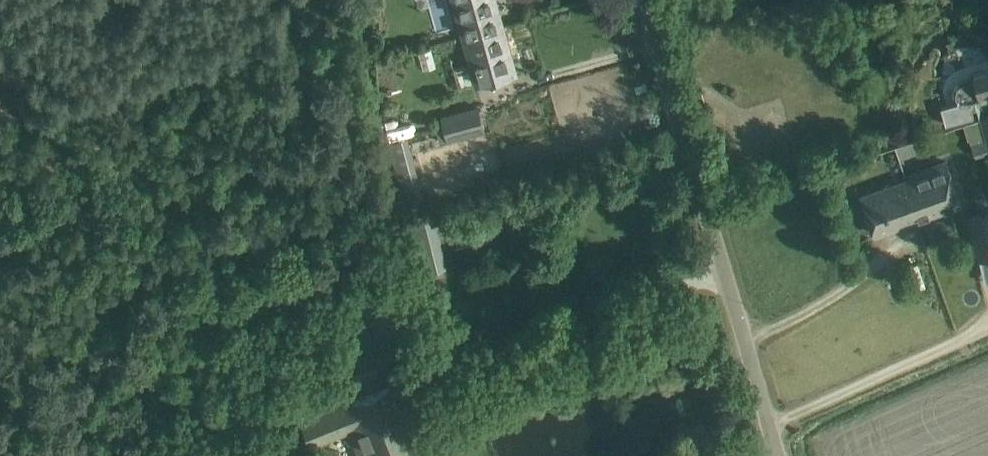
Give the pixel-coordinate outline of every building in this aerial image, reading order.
[(462,36),(504,25),(497,0),(452,0),(462,36)] [(476,86),(498,79),(518,74),(504,25),(462,36),(476,86)] [(974,97),(979,113),(964,117),(966,123),(980,119),(985,136),(987,148),(987,69),(973,73),(961,78),(957,81),(954,84),(953,87),(952,90),(952,94),(954,102),(974,97)] [(441,142),(484,130),(478,105),(440,116),(443,128),(437,130),(441,142)] [(970,139),(975,156),(987,152),(987,148),(985,136),(970,139)] [(396,141),(386,143),(404,206),(413,203),(396,141)] [(861,196),(875,233),(961,203),(946,161),(922,170),(924,173),(861,196)] [(972,214),(982,254),(987,253),(987,210),(972,214)] [(434,212),(409,219),(422,272),(441,268),(433,237),(439,235),(434,212)] [(368,317),(348,326),(357,347),(377,338),(368,317)] [(386,368),(377,346),(346,358),(355,380),(386,368)] [(393,385),(354,400),(354,401),(303,422),(311,443),(350,428),(361,455),(421,455),(393,385)]
